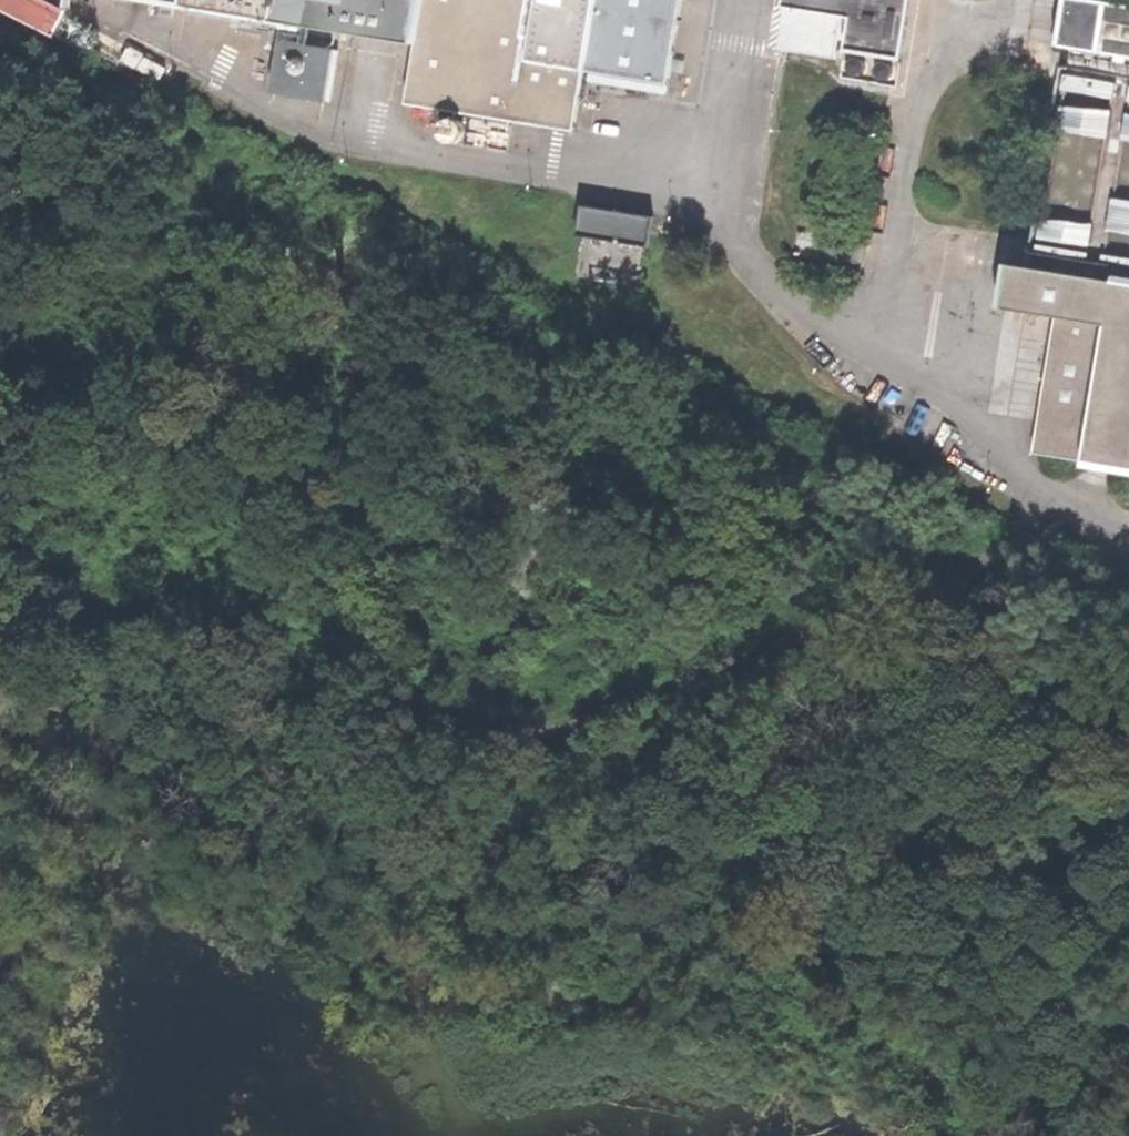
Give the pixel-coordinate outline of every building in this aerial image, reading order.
[(44,0),(0,0),(0,11),(50,37),(64,10),(44,0)] [(271,19),(274,0),(158,0),(271,19)] [(574,71),(657,86),(671,0),(274,0),(271,19),(406,46),(398,103),(562,133),(574,71)] [(776,3),(846,14),(899,23),(903,0),(776,0),(776,3)] [(1100,1),(1099,9),(1058,2),(1051,51),(1059,52),(1026,250),(1022,253),(1020,273),(999,271),(991,313),(1045,323),(1021,459),(1128,477),(1128,6),(1100,1)] [(891,70),(899,23),(846,14),(839,61),(891,70)] [(275,35),(266,90),(321,99),(330,44),(275,35)] [(579,203),(574,233),(631,242),(644,245),(649,215),(579,203)] [(566,279),(623,288),(631,242),(574,233),(566,279)]
